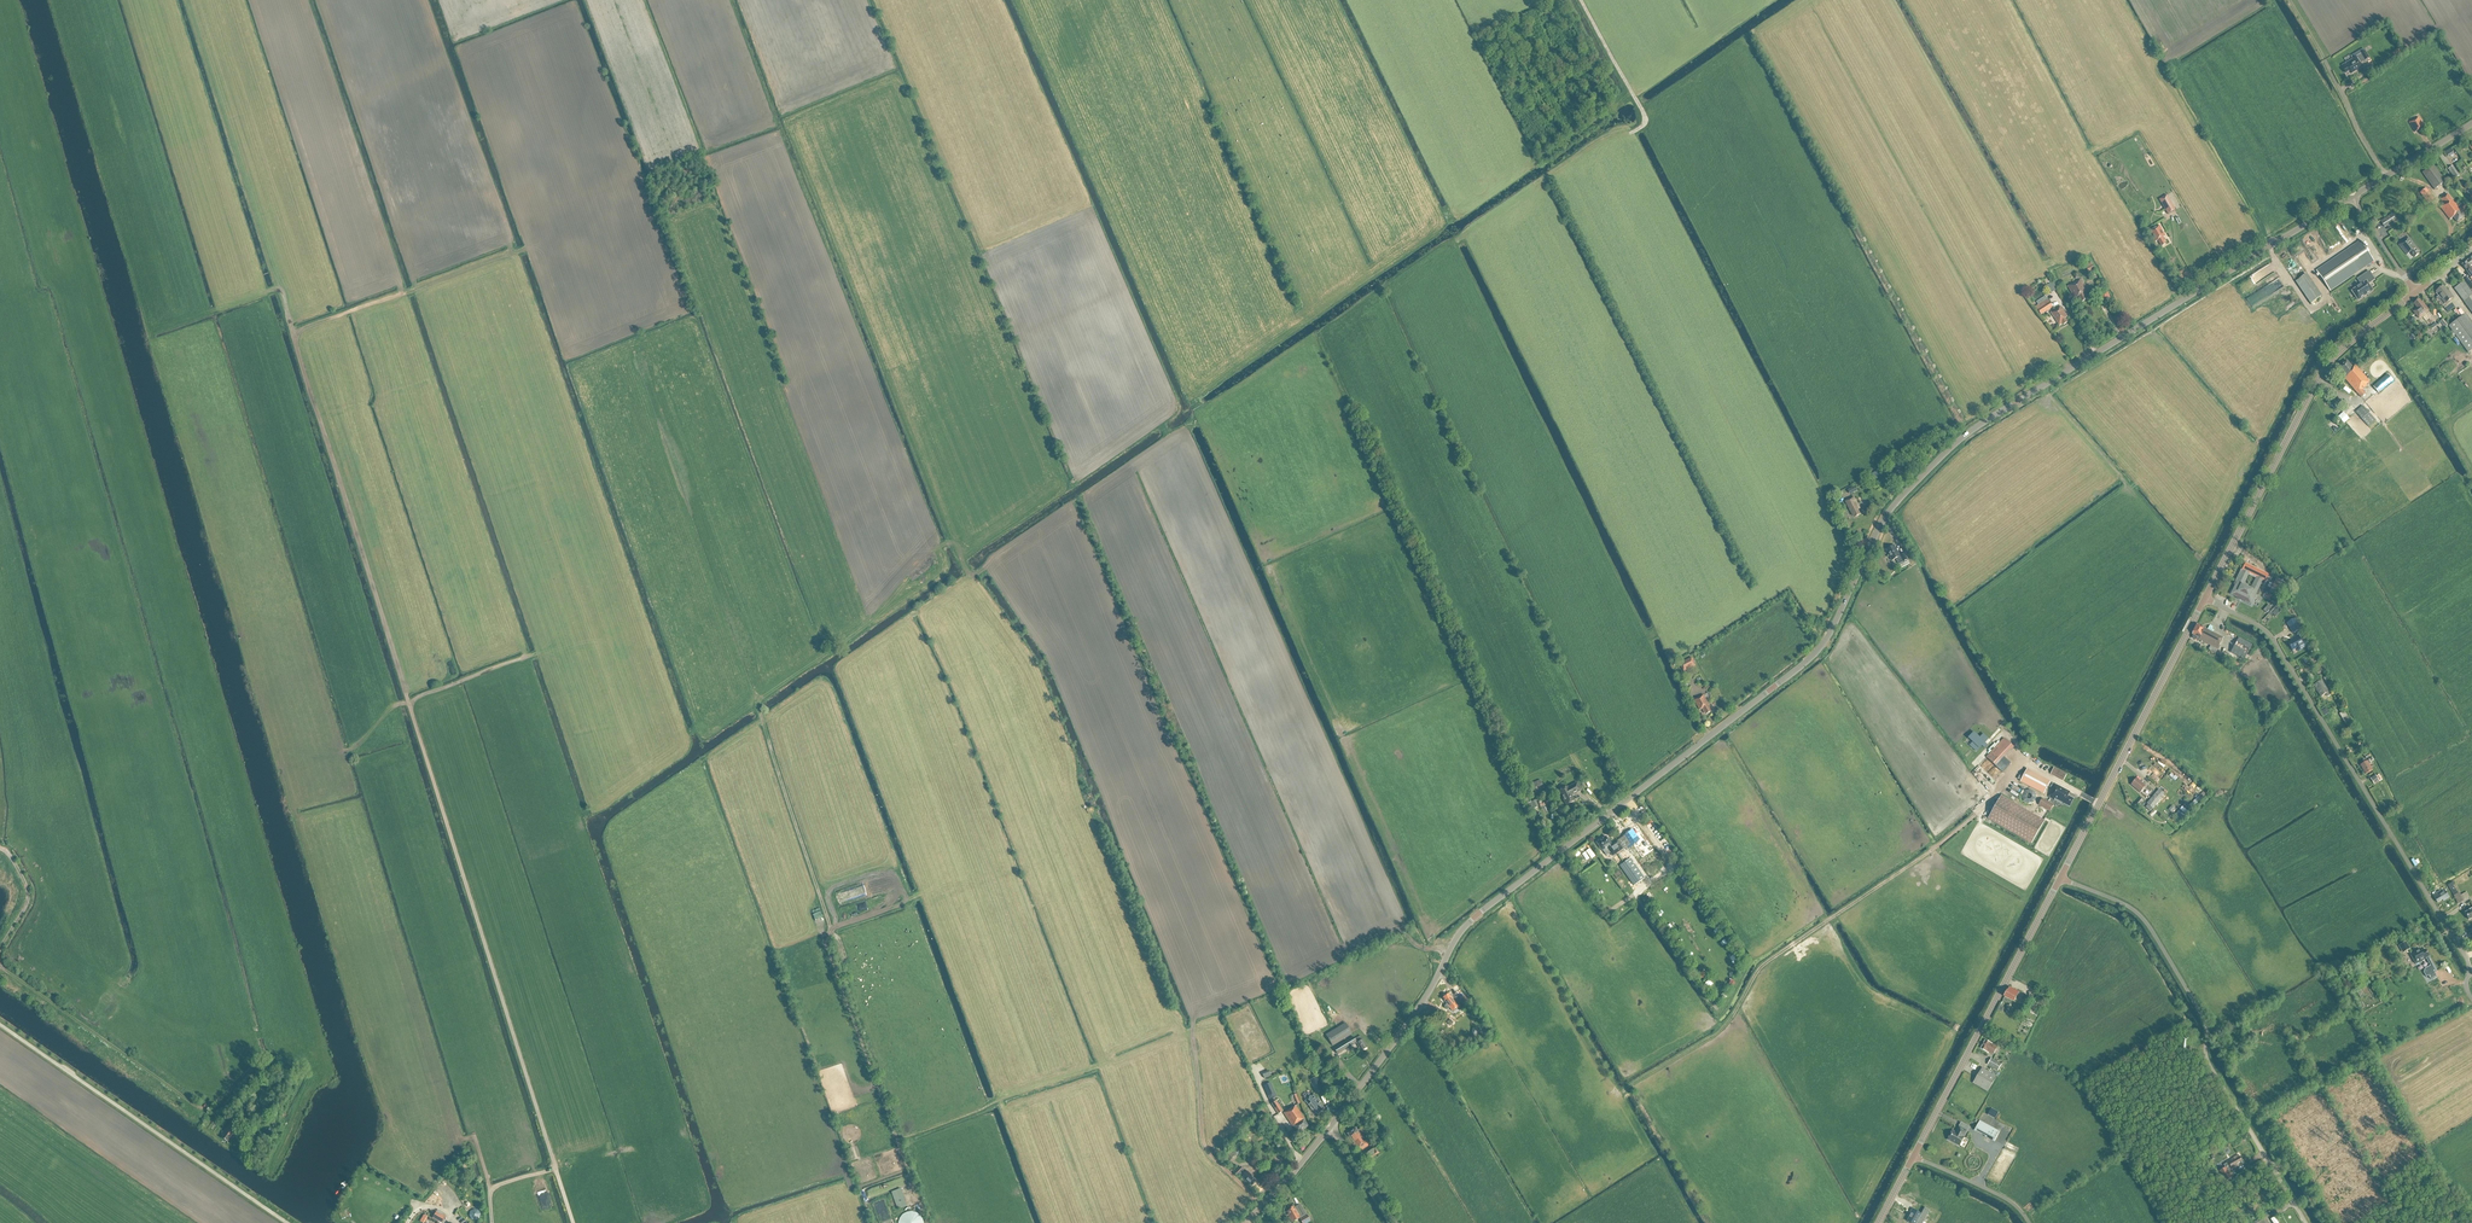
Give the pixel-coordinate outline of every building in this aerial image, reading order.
[(2395,57),(2400,52),(2397,48),(2392,53),(2395,57)] [(2360,55),(2364,62),(2369,59),(2365,52),(2363,49),(2351,57),(2352,59),(2341,66),(2343,69),(2346,74),(2350,72),(2351,75),(2363,68),(2357,57),(2360,55)] [(2415,133),(2424,128),(2418,118),(2409,123),(2415,133)] [(2422,173),(2434,190),(2446,182),(2434,165),(2422,173)] [(2452,168),(2448,171),(2455,181),(2459,177),(2452,168)] [(2434,199),(2426,188),(2420,193),(2428,204),(2434,199)] [(2462,214),(2459,210),(2446,194),(2445,194),(2446,195),(2440,200),(2444,204),(2439,208),(2450,221),(2453,218),(2457,223),(2464,217),(2462,215),(2462,214)] [(2176,211),(2167,195),(2159,200),(2168,215),(2176,211)] [(2380,221),(2384,227),(2396,219),(2392,214),(2380,221)] [(2165,241),(2163,238),(2165,237),(2159,226),(2148,232),(2155,243),(2158,241),(2161,246),(2165,244),(2164,242),(2165,241)] [(2419,252),(2408,238),(2399,246),(2406,255),(2410,253),(2414,258),(2419,254),(2418,253),(2419,252)] [(2360,242),(2316,271),(2330,292),(2363,269),(2374,262),(2360,242)] [(2471,266),(2467,261),(2462,265),(2471,278),(2471,267),(2471,266)] [(2088,273),(2094,270),(2091,262),(2086,264),(2088,268),(2086,268),(2088,273)] [(2374,281),(2369,272),(2357,280),(2361,286),(2352,292),(2358,300),(2372,291),(2368,285),(2374,281)] [(2319,296),(2306,273),(2295,279),(2308,303),(2319,296)] [(2089,299),(2085,293),(2087,292),(2083,285),(2084,284),(2082,279),(2068,286),(2075,298),(2079,296),(2082,302),(2089,299)] [(2051,294),(2057,290),(2053,282),(2047,286),(2051,294)] [(2464,282),(2454,289),(2471,314),(2471,293),(2464,282)] [(2436,292),(2439,296),(2436,298),(2442,307),(2443,306),(2447,312),(2454,307),(2449,301),(2453,298),(2450,294),(2450,295),(2443,286),(2436,292)] [(2102,296),(2105,304),(2111,301),(2108,293),(2102,296)] [(2036,307),(2041,315),(2053,308),(2046,296),(2036,302),(2038,305),(2036,307)] [(2414,304),(2417,309),(2413,312),(2418,319),(2429,311),(2422,302),(2421,303),(2419,300),(2416,302),(2414,303),(2414,304)] [(2063,325),(2067,323),(2065,319),(2067,317),(2061,307),(2051,313),(2059,326),(2062,324),(2063,325)] [(2423,318),(2432,329),(2436,325),(2435,323),(2428,313),(2423,318)] [(2465,314),(2449,326),(2468,352),(2471,349),(2471,323),(2465,314)] [(2347,361),(2338,369),(2345,377),(2343,378),(2357,394),(2361,398),(2366,393),(2363,390),(2367,386),(2366,386),(2370,383),(2355,366),(2354,367),(2352,365),(2350,366),(2347,361)] [(2388,375),(2373,387),(2379,394),(2393,381),(2388,375)] [(2362,406),(2356,412),(2369,427),(2376,421),(2362,406)] [(2338,415),(2343,422),(2348,419),(2343,411),(2338,415)] [(1877,471),(1867,477),(1870,483),(1883,476),(1881,472),(1879,474),(1877,471)] [(1855,517),(1860,515),(1858,510),(1860,509),(1854,498),(1846,502),(1853,516),(1854,516),(1855,517)] [(1894,546),(1886,550),(1892,561),(1896,559),(1899,565),(1908,560),(1904,554),(1900,557),(1894,546)] [(2249,574),(2257,578),(2252,586),(2260,590),(2265,581),(2265,582),(2268,575),(2245,564),(2242,571),(2241,570),(2236,581),(2242,584),(2242,585),(2244,586),(2246,583),(2245,583),(2249,574)] [(2266,591),(2269,592),(2280,598),(2287,584),(2276,578),(2273,584),(2270,582),(2266,591)] [(2258,595),(2260,590),(2252,586),(2251,586),(2250,589),(2244,586),(2242,585),(2242,584),(2236,581),(2234,585),(2236,586),(2233,591),(2235,592),(2233,596),(2238,598),(2237,599),(2244,602),(2245,601),(2251,604),(2256,594),(2258,595)] [(2287,623),(2293,634),(2302,628),(2296,618),(2287,623)] [(2199,640),(2210,646),(2218,650),(2223,639),(2205,629),(2197,625),(2192,634),(2193,635),(2192,636),(2192,637),(2193,639),(2198,642),(2199,640)] [(2292,651),(2296,648),(2298,652),(2307,647),(2304,641),(2302,642),(2298,636),(2294,638),(2294,640),(2288,643),(2292,651)] [(2229,656),(2242,663),(2250,648),(2237,641),(2229,656)] [(1684,672),(1696,666),(1692,658),(1680,664),(1684,672)] [(2313,666),(2317,674),(2322,671),(2318,663),(2313,666)] [(2314,686),(2321,697),(2325,694),(2327,697),(2330,695),(2328,692),(2321,681),(2314,686)] [(1711,712),(1708,706),(1709,705),(1703,695),(1694,700),(1700,710),(1702,709),(1704,714),(1706,713),(1706,714),(1711,712)] [(2347,716),(2344,711),(2339,714),(2342,719),(2347,716)] [(1974,732),(1969,738),(1977,746),(1973,749),(1976,752),(1979,749),(1989,739),(1984,734),(1980,738),(1974,732)] [(2004,738),(1986,757),(2002,772),(2010,763),(2005,758),(2014,748),(2004,738)] [(2367,761),(2360,765),(2366,774),(2373,770),(2369,764),(2371,763),(2370,763),(2369,761),(2367,761)] [(2050,774),(2063,781),(2067,774),(2054,768),(2050,774)] [(2019,776),(2018,779),(2021,781),(2044,793),(2050,783),(2027,771),(2023,778),(2019,776)] [(2380,773),(2370,777),(2372,784),(2382,780),(2380,773)] [(2137,779),(2131,785),(2140,793),(2146,786),(2137,779)] [(1529,785),(1533,794),(1544,789),(1540,780),(1529,785)] [(1568,788),(1568,787),(1558,792),(1566,806),(1575,801),(1572,796),(1581,791),(1577,783),(1568,788)] [(2070,792),(2056,785),(2049,798),(2064,805),(2065,804),(2070,806),(2074,799),(2068,796),(2070,792)] [(2034,803),(2039,793),(2030,788),(2024,798),(2034,803)] [(2150,811),(2165,795),(2159,790),(2147,804),(2148,805),(2146,807),(2150,811)] [(2001,797),(1987,819),(2031,843),(2044,821),(2001,797)] [(2050,812),(2054,805),(2042,798),(2038,805),(2050,812)] [(2140,798),(2134,805),(2137,808),(2143,800),(2140,798)] [(1564,814),(1561,808),(1556,811),(1554,812),(1557,818),(1559,817),(1564,814)] [(1606,837),(1597,844),(1602,851),(1607,848),(1613,856),(1627,846),(1648,876),(1669,862),(1642,823),(1621,838),(1622,838),(1611,845),(1606,837)] [(1644,879),(1630,859),(1620,866),(1633,886),(1644,879)] [(2453,882),(2448,885),(2453,895),(2457,893),(2453,886),(2455,885),(2453,882)] [(2438,892),(2433,896),(2437,903),(2442,899),(2443,901),(2449,897),(2444,891),(2439,894),(2438,892)] [(1620,914),(1619,912),(1610,918),(1612,920),(1620,914)] [(2399,946),(2403,953),(2410,949),(2406,942),(2399,946)] [(2420,950),(2411,955),(2416,964),(2425,959),(2425,958),(2426,958),(2431,966),(2425,969),(2424,973),(2426,977),(2429,976),(2429,977),(2431,979),(2436,976),(2434,973),(2436,972),(2428,957),(2429,956),(2426,950),(2421,952),(2420,950)] [(2008,991),(2007,991),(2004,997),(2014,1002),(2017,996),(2022,999),(2024,995),(2010,988),(2008,991)] [(1449,1007),(1452,1011),(1458,1007),(1448,994),(1443,998),(1447,1004),(1445,1005),(1444,1006),(1444,1007),(1445,1008),(1446,1009),(1447,1009),(1449,1007)] [(1464,996),(1457,1001),(1462,1009),(1470,1003),(1464,996)] [(2033,1015),(2036,1016),(2040,1010),(2036,1008),(2037,1006),(2032,1003),(2027,1012),(2033,1015)] [(1333,1046),(1352,1034),(1346,1023),(1326,1035),(1333,1046)] [(1367,1048),(1361,1036),(1360,1037),(1355,1040),(1353,1037),(1334,1049),(1337,1054),(1356,1043),(1361,1051),(1367,1048)] [(1445,1044),(1437,1037),(1434,1041),(1441,1048),(1445,1044)] [(1997,1047),(1993,1045),(1990,1043),(1986,1041),(1981,1049),(1985,1052),(1988,1053),(1989,1052),(1993,1055),(1996,1051),(1997,1047)] [(1993,1059),(1991,1058),(1987,1065),(1998,1071),(2002,1064),(1993,1059)] [(1997,1077),(1982,1068),(1973,1084),(1987,1092),(1997,1077)] [(1271,1070),(1264,1072),(1266,1078),(1273,1076),(1271,1070)] [(1317,1093),(1321,1091),(1316,1080),(1312,1082),(1317,1093)] [(1270,1100),(1277,1096),(1271,1083),(1263,1086),(1270,1100)] [(1293,1095),(1295,1101),(1298,1100),(1299,1103),(1302,1102),(1298,1093),(1293,1095)] [(1318,1115),(1324,1109),(1315,1099),(1316,1098),(1313,1094),(1305,1102),(1311,1108),(1311,1109),(1313,1111),(1314,1111),(1318,1115)] [(1278,1114),(1283,1111),(1276,1101),(1271,1104),(1278,1114)] [(1305,1119),(1296,1106),(1292,1109),(1291,1108),(1283,1113),(1293,1127),(1294,1127),(1298,1133),(1308,1126),(1304,1120),(1305,1119)] [(1992,1109),(1988,1115),(1995,1119),(1999,1112),(1992,1109)] [(234,1136),(240,1127),(231,1121),(221,1135),(223,1136),(222,1138),(227,1142),(232,1134),(234,1136)] [(1980,1121),(1975,1131),(1976,1130),(1986,1136),(1986,1137),(1994,1142),(2000,1132),(1980,1121)] [(1961,1123),(1955,1133),(1952,1132),(1948,1140),(1960,1146),(1965,1137),(1963,1137),(1969,1127),(1961,1123)] [(1356,1128),(1347,1134),(1354,1144),(1353,1145),(1358,1151),(1369,1143),(1364,1137),(1363,1138),(1362,1137),(1356,1128)] [(1241,1147),(1236,1143),(1223,1161),(1225,1162),(1228,1159),(1230,1161),(1241,1147)] [(1370,1151),(1365,1153),(1369,1159),(1378,1153),(1374,1148),(1370,1151)] [(851,1161),(856,1160),(852,1149),(848,1151),(851,1161)] [(2230,1169),(2231,1170),(2238,1166),(2237,1164),(2242,1161),(2240,1157),(2238,1155),(2233,1158),(2234,1158),(2226,1162),(2227,1163),(2224,1165),(2226,1168),(2220,1171),(2226,1182),(2232,1178),(2228,1171),(2230,1169)] [(1245,1174),(1242,1171),(1244,1170),(1240,1167),(1235,1172),(1238,1175),(1240,1173),(1243,1176),(1242,1177),(1248,1183),(1248,1182),(1252,1186),(1256,1181),(1251,1177),(1252,1176),(1247,1172),(1245,1174)] [(893,1191),(899,1208),(909,1205),(903,1188),(893,1191)] [(1288,1217),(1292,1222),(1300,1218),(1300,1219),(1306,1215),(1301,1205),(1295,1208),(1294,1206),(1289,1209),(1290,1210),(1287,1212),(1289,1216),(1288,1217)] [(483,1214),(478,1207),(469,1212),(474,1220),(483,1214)] [(1907,1222),(1910,1222),(1917,1222),(1921,1216),(1926,1219),(1929,1214),(1922,1210),(1920,1214),(1912,1210),(1910,1215),(1911,1215),(1907,1222)] [(436,1212),(432,1218),(440,1222),(442,1222),(445,1217),(436,1212)] [(923,1219),(920,1215),(916,1213),(912,1212),(907,1212),(903,1214),(900,1218),(898,1222),(924,1222),(923,1219)] [(425,1213),(421,1220),(425,1222),(429,1216),(425,1213)] [(1307,1215),(1306,1215),(1300,1219),(1302,1222),(1307,1222),(1311,1221),(1307,1215)]
